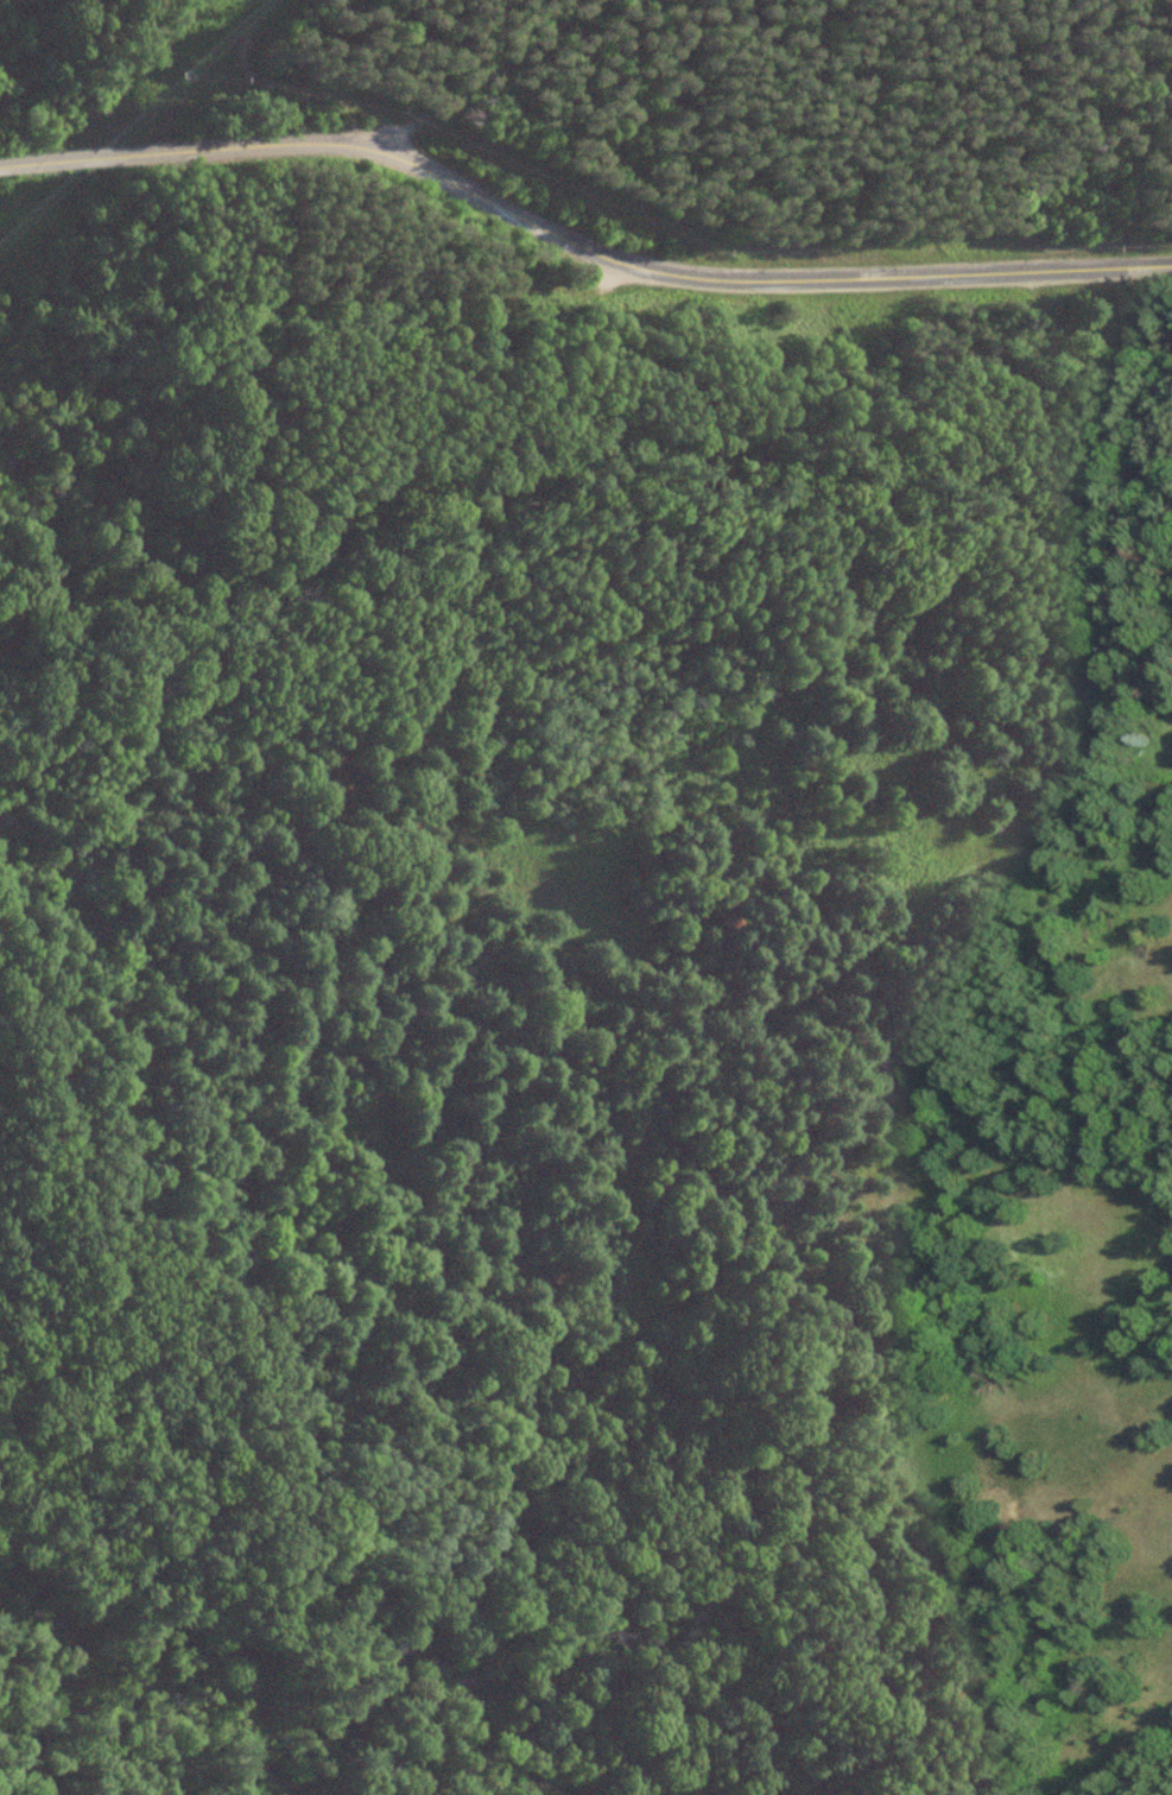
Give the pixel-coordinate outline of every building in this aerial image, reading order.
[(1111,674),(1106,663),(1086,674),(1091,684),(1111,674)]
